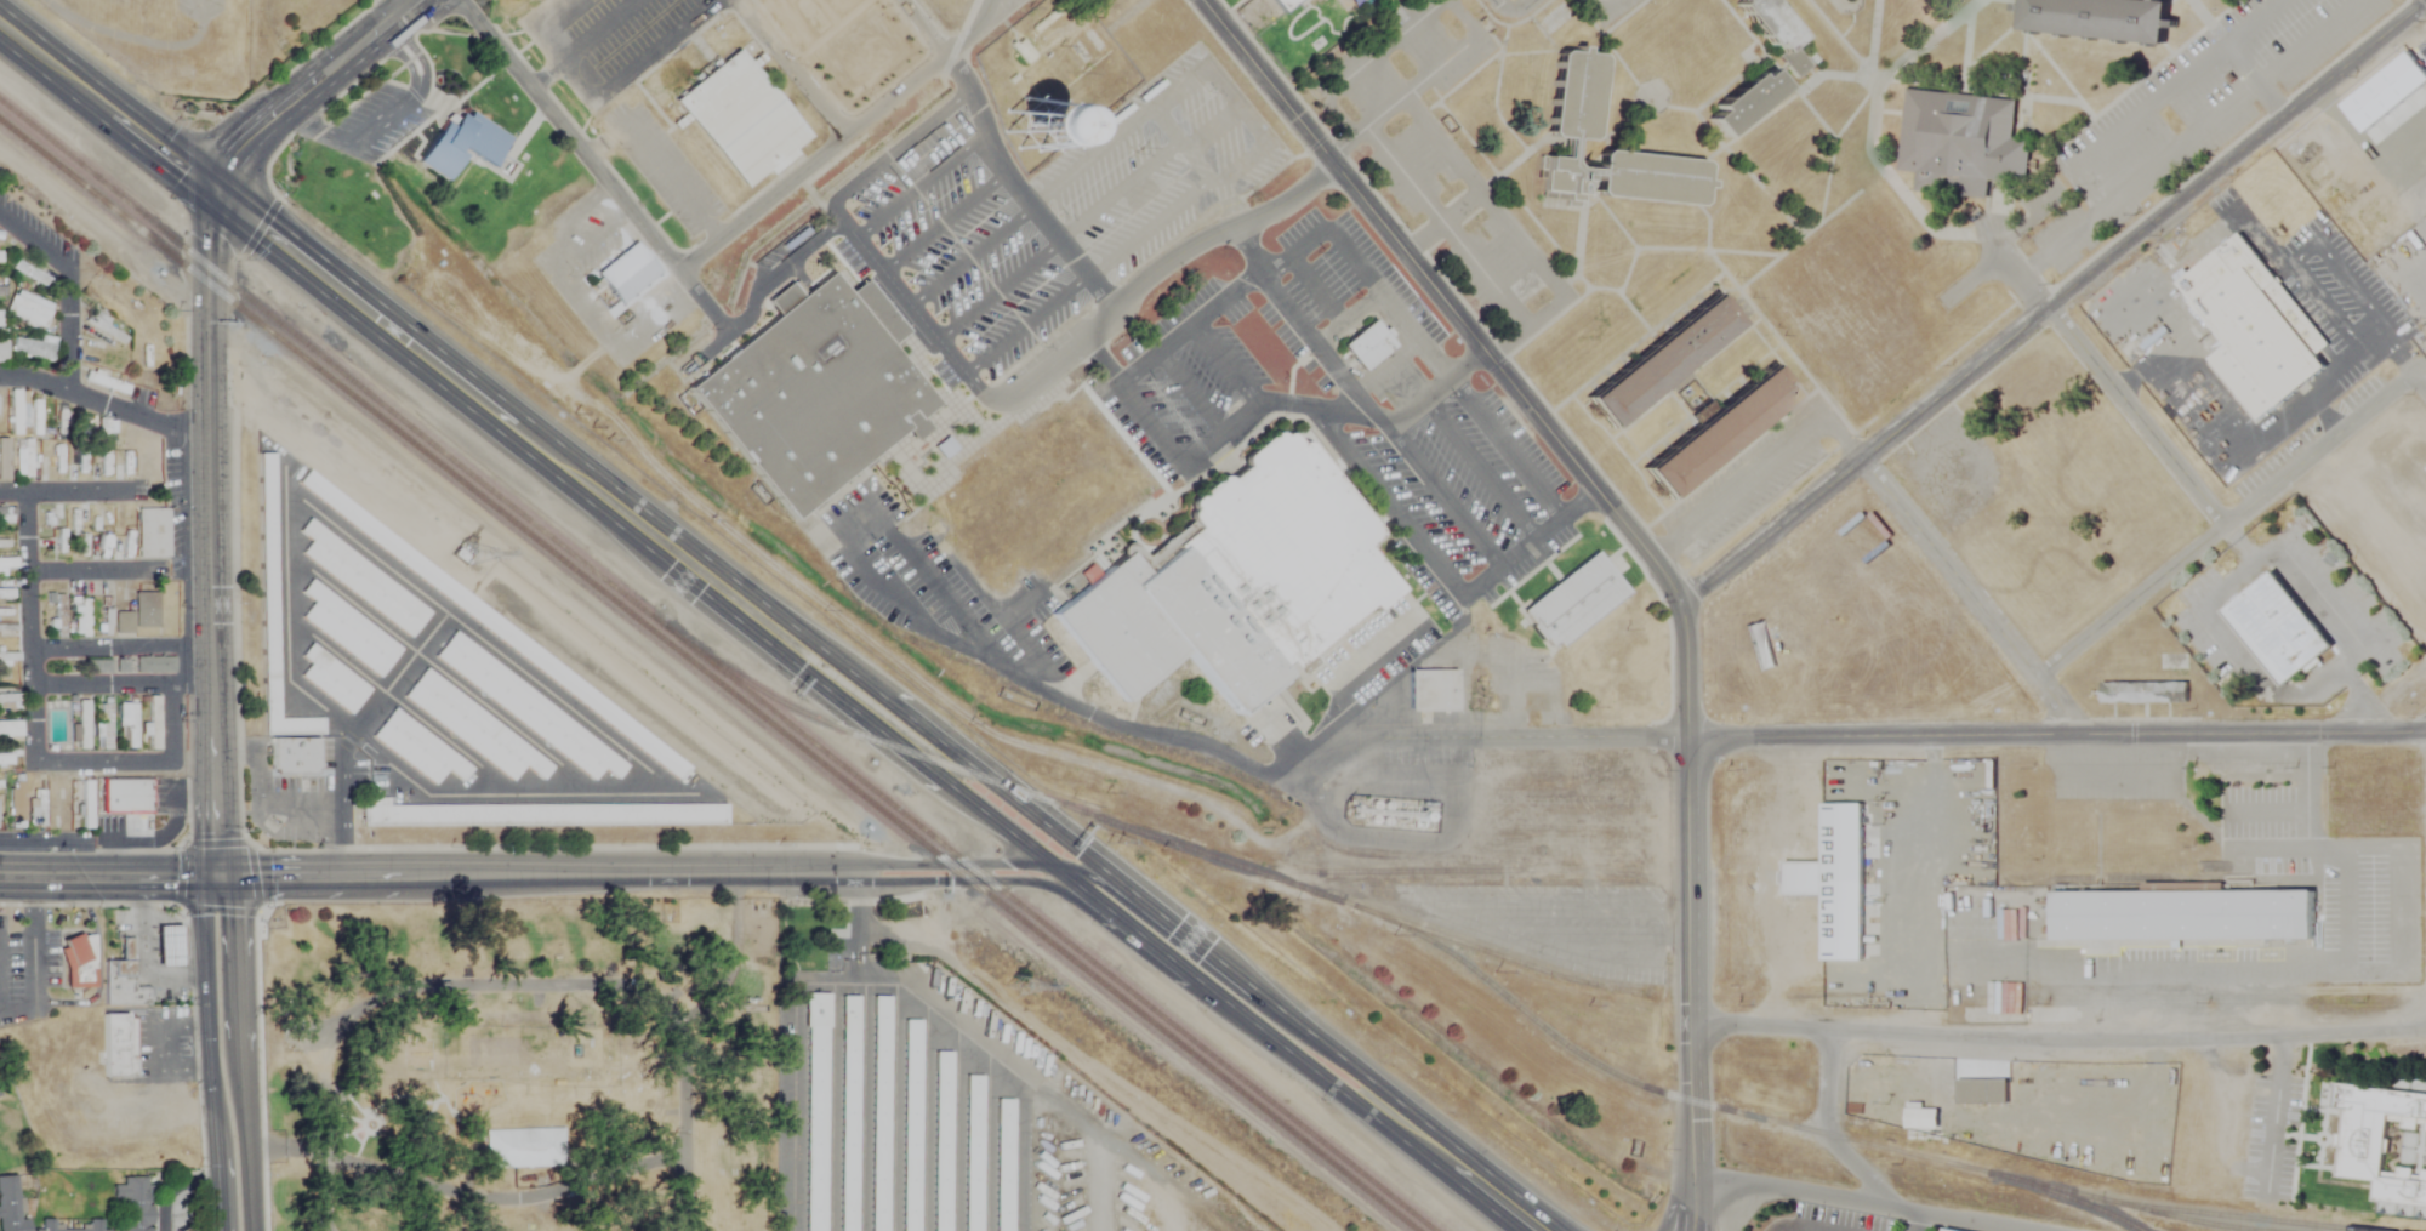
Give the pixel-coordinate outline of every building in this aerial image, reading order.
[(1301,0),(1269,0),(1282,16),(1301,0)] [(1739,2),(1738,0),(1774,0),(1806,38),(1794,49),(1809,65),(1793,80),(1775,58),(1783,52),(1776,42),(1770,49),(1735,6),(1739,2)] [(2022,29),(2169,47),(2174,4),(2145,0),(2026,0),(2022,29)] [(736,47),(808,137),(792,149),(797,154),(769,176),(764,170),(744,187),(673,98),(736,47)] [(1555,51),(1602,56),(1594,141),(1576,139),(1567,138),(1547,136),(1555,51)] [(1724,139),(1788,89),(1773,70),(1761,79),(1758,74),(1715,107),(1719,112),(1708,119),(1724,139)] [(1907,89),(1897,172),(1917,173),(1914,193),(1988,200),(1991,182),(2024,186),(2029,139),(2011,137),(2015,101),(1907,89)] [(1056,102),(1026,110),(1035,147),(1066,139),(1056,102)] [(463,156),(446,183),(415,163),(443,120),(450,125),(457,113),(466,119),(469,113),(509,138),(491,166),(463,148),(460,154),(463,156)] [(1589,177),(1587,201),(1534,196),(1539,155),(1565,158),(1567,138),(1576,139),(1573,160),(1577,166),(1601,169),(1600,178),(1589,177)] [(1604,150),(1708,161),(1703,207),(1599,196),(1600,178),(1601,169),(1604,150)] [(2231,344),(2180,281),(2242,233),(2331,346),(2320,354),(2330,366),(2278,406),(2231,344)] [(634,243),(660,275),(619,307),(593,274),(634,243)] [(12,269),(49,290),(54,283),(16,262),(12,269)] [(832,272),(849,292),(865,279),(907,332),(890,347),(938,404),(919,418),(928,429),(915,440),(905,428),(795,519),(688,389),(778,315),(767,301),(791,281),(802,296),(832,272)] [(42,330),(51,306),(13,292),(4,315),(42,330)] [(1716,292),(1741,323),(1612,427),(1588,397),(1716,292)] [(87,325),(121,345),(128,333),(94,313),(87,325)] [(1339,347),(1372,319),(1396,348),(1362,376),(1339,347)] [(11,354),(49,362),(53,345),(14,338),(11,354)] [(2278,406),(2261,421),(2213,359),(2231,344),(2278,406)] [(121,358),(91,351),(89,359),(119,366),(121,358)] [(1773,365),(1642,469),(1665,500),(1798,395),(1773,365)] [(129,383),(87,368),(82,381),(124,396),(129,383)] [(19,391),(10,391),(10,435),(19,435),(19,391)] [(41,437),(41,401),(32,401),(32,437),(41,437)] [(97,448),(112,448),(112,420),(96,420),(97,448)] [(1279,434),(1280,434),(1281,435),(1282,434),(1283,434),(1285,434),(1286,434),(1287,434),(1288,435),(1289,437),(1297,445),(1303,440),(1378,534),(1363,546),(1394,583),(1399,589),(1372,611),(1367,605),(1283,673),(1232,714),(1181,651),(1122,700),(1053,614),(1126,554),(1144,579),(1181,548),(1178,542),(1195,528),(1184,514),(1190,509),(1189,508),(1189,507),(1189,506),(1189,505),(1189,503),(1189,502),(1189,501),(1190,500),(1191,498),(1215,479),(1217,478),(1218,478),(1219,477),(1220,477),(1221,477),(1223,478),(1224,478),(1225,479),(1226,480),(1243,467),(1242,466),(1242,465),(1242,463),(1242,462),(1242,461),(1242,460),(1242,458),(1243,458),(1243,457),(1245,456),(1271,435),(1271,434),(1272,434),(1274,433),(1275,433),(1276,433),(1277,433),(1279,433),(1279,434)] [(161,439),(124,439),(124,474),(161,474),(161,439)] [(278,716),(319,716),(319,734),(262,734),(257,451),(273,451),(278,716)] [(93,453),(93,467),(118,467),(118,453),(93,453)] [(295,480),(306,468),(687,768),(676,781),(295,480)] [(13,525),(12,508),(0,508),(0,525),(13,525)] [(168,510),(136,510),(136,559),(168,559),(168,510)] [(429,612),(411,637),(302,553),(312,541),(297,530),(308,515),(429,612)] [(1595,547),(1631,592),(1555,652),(1519,608),(1595,547)] [(0,560),(0,572),(15,572),(15,560),(0,560)] [(2276,571),(2225,612),(2285,688),(2335,646),(2276,571)] [(301,615),(312,600),(309,599),(301,592),(311,579),(399,648),(378,676),(301,615)] [(12,600),(12,590),(0,590),(0,600),(12,600)] [(115,615),(115,634),(132,634),(132,630),(158,629),(157,599),(134,600),(134,615),(115,615)] [(94,613),(94,602),(80,602),(80,616),(75,616),(75,634),(88,634),(88,613),(94,613)] [(592,780),(434,656),(452,632),(626,765),(615,779),(602,768),(592,780)] [(300,674),(308,662),(300,656),(311,643),(369,689),(349,713),(300,674)] [(0,655),(0,665),(16,665),(16,655),(0,655)] [(173,659),(135,659),(135,674),(173,674),(173,659)] [(108,674),(108,662),(85,662),(85,674),(108,674)] [(1456,711),(1406,711),(1406,666),(1456,666),(1456,711)] [(509,780),(403,696),(425,668),(551,766),(540,780),(520,765),(509,780)] [(2191,699),(2105,699),(2105,677),(2191,677),(2191,699)] [(18,696),(0,696),(0,707),(18,707),(18,696)] [(158,697),(147,697),(147,750),(158,750),(158,697)] [(99,750),(110,750),(110,704),(99,704),(99,750)] [(136,749),(136,704),(123,704),(123,749),(136,749)] [(469,768),(460,780),(445,769),(433,783),(371,736),(393,708),(469,768)] [(20,722),(0,722),(0,738),(20,738),(20,722)] [(269,739),(315,739),(317,774),(269,774),(269,739)] [(10,765),(10,754),(0,754),(0,765),(10,765)] [(23,775),(10,775),(10,828),(23,828),(23,775)] [(149,813),(103,813),(103,780),(149,780),(149,813)] [(81,830),(91,830),(91,781),(81,781),(81,830)] [(29,827),(42,827),(42,788),(29,788),(29,827)] [(57,828),(65,828),(65,795),(57,795),(57,828)] [(386,798),(386,805),(723,805),(723,826),(386,826),(359,826),(359,798),(386,798)] [(2052,891),(2052,940),(2317,940),(2317,891),(2052,891)] [(179,967),(179,927),(156,927),(156,967),(179,967)] [(93,988),(67,988),(67,936),(93,936),(93,988)] [(133,964),(133,990),(147,990),(147,1003),(133,1003),(104,1003),(104,964),(133,964)] [(826,992),(825,1230),(804,1230),(807,992),(826,992)] [(858,993),(856,1230),(836,1230),(838,993),(858,993)] [(889,996),(888,1230),(869,1230),(872,996),(889,996)] [(102,1078),(102,1015),(131,1015),(131,1078),(102,1078)] [(921,1019),(918,1230),(900,1230),(902,1019),(921,1019)] [(951,1052),(949,1230),(931,1230),(934,1052),(951,1052)] [(980,1076),(979,1230),(962,1230),(963,1075),(980,1076)] [(2008,1079),(2008,1105),(1957,1105),(1957,1079),(2008,1079)] [(2335,1087),(2425,1097),(2425,1210),(2371,1204),(2374,1182),(2336,1179),(2344,1110),(2333,1109),(2335,1087)] [(1014,1095),(1012,1230),(994,1230),(996,1095),(1014,1095)] [(569,1168),(491,1168),(491,1128),(569,1128),(569,1168)] [(28,1219),(17,1219),(16,1176),(0,1177),(0,1230),(28,1230),(28,1219)] [(148,1177),(121,1178),(121,1187),(112,1187),(112,1198),(122,1198),(122,1230),(149,1230),(148,1177)] [(54,1219),(40,1219),(40,1229),(33,1229),(33,1230),(108,1230),(101,1230),(101,1221),(82,1221),(82,1230),(54,1230),(54,1219)]
